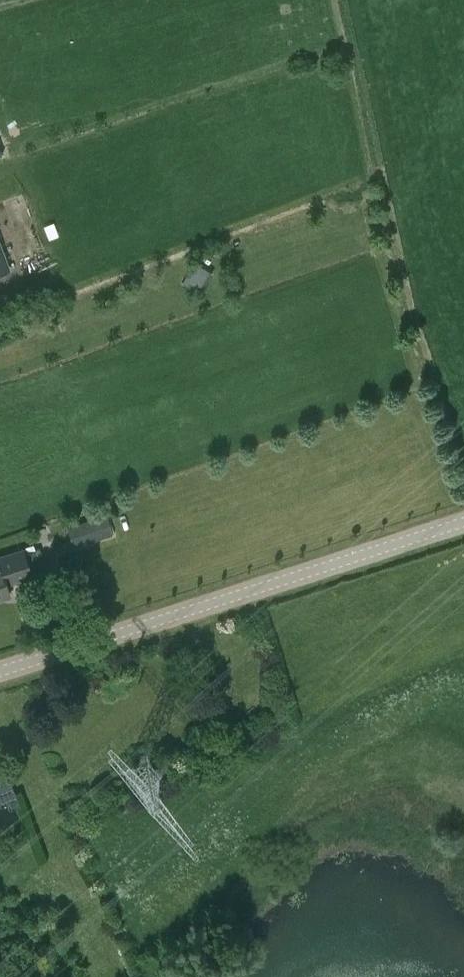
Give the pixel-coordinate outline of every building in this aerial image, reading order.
[(0,246),(0,271),(8,268),(0,246)] [(200,293),(213,273),(195,262),(182,282),(200,293)] [(113,534),(106,513),(67,525),(73,546),(113,534)] [(31,571),(42,567),(37,554),(42,552),(40,547),(35,548),(34,543),(0,554),(0,599),(10,596),(6,584),(33,576),(31,571)] [(4,766),(0,768),(0,802),(16,795),(4,766)]
